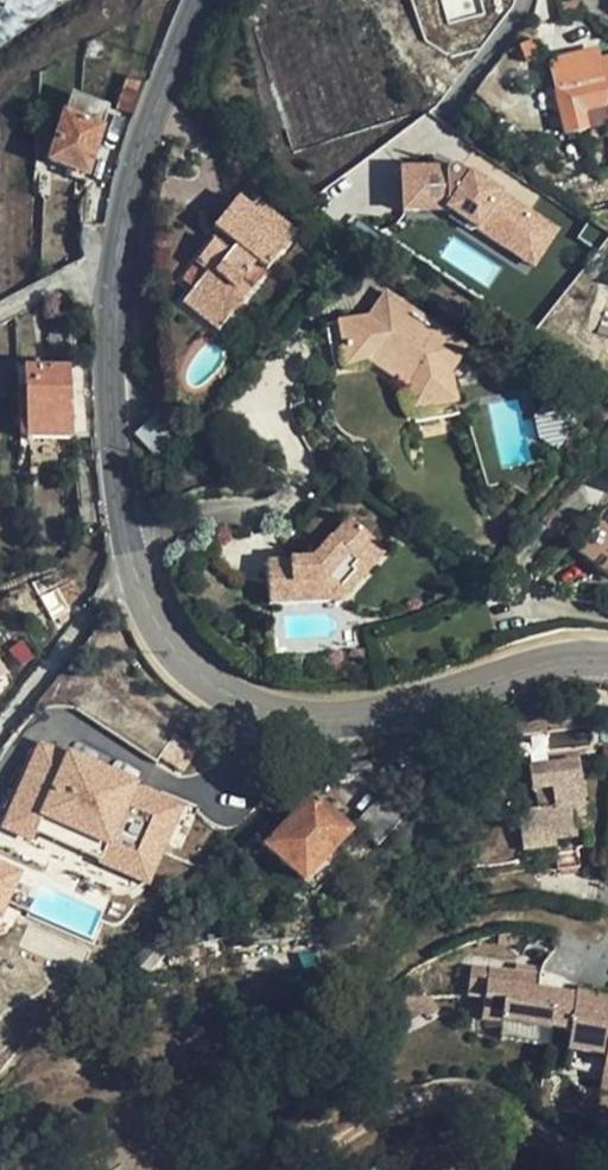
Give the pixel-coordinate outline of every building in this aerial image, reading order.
[(584,15),(582,1),(562,4),(565,18),(584,15)] [(588,131),(583,113),(592,111),(597,129),(607,126),(607,60),(598,63),(595,54),(553,63),(550,70),(566,136),(588,131)] [(131,117),(143,85),(128,79),(113,112),(131,117)] [(48,165),(86,176),(106,110),(68,99),(48,165)] [(86,176),(111,183),(131,118),(131,117),(113,112),(106,110),(86,176)] [(583,113),(588,131),(597,129),(592,111),(583,113)] [(440,172),(402,174),(404,215),(448,213),(504,251),(528,216),(457,168),(451,168),(447,172),(447,177),(440,178),(440,172)] [(196,277),(184,293),(222,322),(294,236),(264,212),(259,211),(252,215),(233,200),(207,231),(218,240),(211,249),(207,246),(188,270),(196,277)] [(554,234),(528,216),(504,251),(531,269),(554,234)] [(358,223),(353,219),(347,226),(352,230),(358,223)] [(597,252),(607,237),(607,235),(588,221),(577,238),(597,252)] [(400,303),(383,291),(371,310),(384,319),(394,313),(400,303)] [(222,322),(184,293),(174,305),(211,336),(222,322)] [(365,317),(325,322),(327,365),(343,364),(341,350),(367,348),(368,361),(410,388),(427,383),(434,407),(455,402),(447,373),(465,347),(400,303),(394,313),(384,319),(371,310),(365,317)] [(50,366),(69,365),(68,327),(53,327),(53,339),(49,338),(50,366)] [(341,350),(343,364),(368,361),(367,348),(341,350)] [(93,436),(91,373),(22,375),(24,443),(72,441),(72,436),(93,436)] [(459,417),(455,402),(434,407),(427,383),(410,388),(421,427),(459,417)] [(154,439),(156,460),(157,462),(180,436),(156,414),(152,410),(151,412),(152,422),(154,439)] [(129,436),(156,460),(154,439),(152,422),(151,412),(129,436)] [(577,545),(607,573),(607,508),(577,545)] [(342,581),(383,539),(358,514),(319,555),(265,559),(269,609),(342,605),(342,597),(342,581)] [(391,548),(383,539),(342,581),(342,597),(391,548)] [(10,682),(0,657),(0,686),(10,682)] [(154,765),(173,737),(92,685),(74,713),(154,765)] [(177,808),(130,788),(131,786),(65,757),(64,759),(37,748),(2,831),(30,843),(40,818),(104,846),(97,863),(144,884),(177,808)] [(523,810),(526,835),(556,832),(557,844),(559,874),(582,872),(578,812),(577,806),(586,806),(583,759),(533,762),(535,787),(542,787),(543,808),(523,810)] [(375,802),(384,811),(396,797),(388,789),(375,802)] [(400,826),(388,814),(384,811),(375,802),(352,827),(355,829),(376,850),(400,826)] [(266,848),(262,852),(300,888),(328,859),(346,839),(307,803),(266,848)] [(104,846),(40,818),(33,836),(97,863),(104,846)] [(556,832),(526,835),(526,846),(557,844),(556,832)] [(341,870),(328,859),(300,888),(313,900),(341,870)] [(15,876),(0,869),(0,910),(15,876)] [(533,925),(515,921),(512,934),(530,938),(533,925)] [(151,940),(130,964),(144,973),(163,949),(151,940)] [(540,973),(523,969),(474,958),(467,989),(485,993),(480,1013),(502,1018),(548,1029),(567,1034),(561,1056),(599,1064),(595,1077),(607,1080),(607,1002),(537,985),(540,973)] [(523,969),(540,973),(542,965),(525,960),(523,969)] [(437,1000),(431,980),(414,976),(397,996),(400,1010),(437,1000)] [(548,1029),(502,1018),(498,1036),(544,1047),(548,1029)] [(561,1056),(557,1073),(595,1081),(595,1077),(599,1064),(561,1056)] [(591,1097),(607,1101),(607,1080),(595,1077),(595,1081),(591,1097)]
